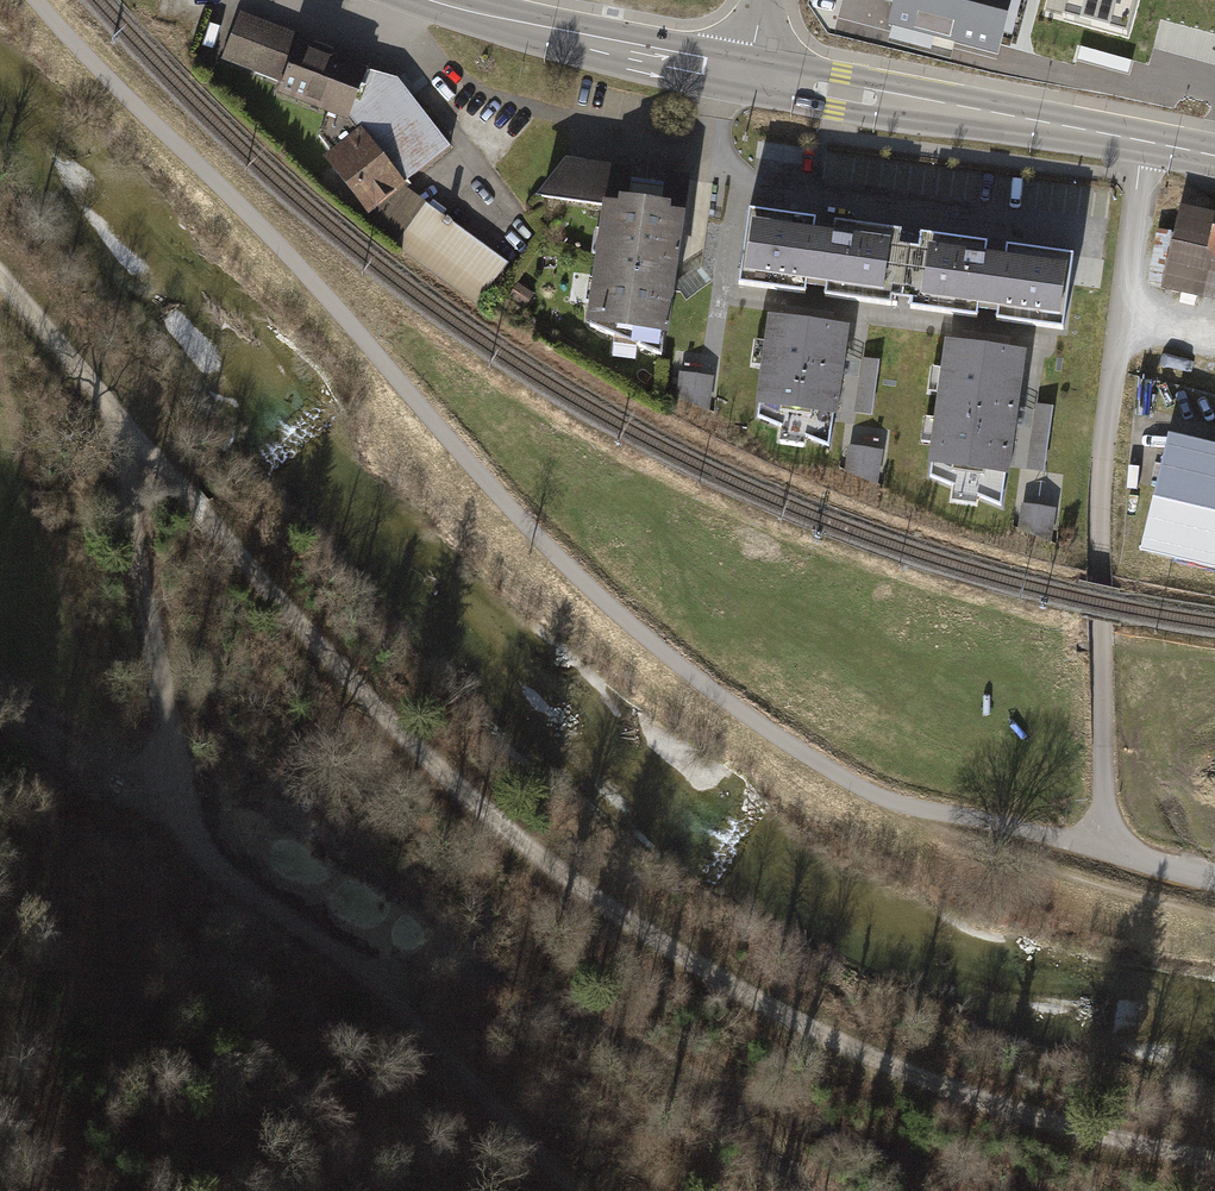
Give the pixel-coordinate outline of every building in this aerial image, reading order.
[(999,52),(1012,0),(894,0),(888,23),(999,52)] [(1129,35),(1138,0),(1051,0),(1047,14),(1129,35)] [(355,65),(241,19),(222,62),(340,108),(355,65)] [(340,108),(327,145),(371,204),(450,143),(400,79),(355,65),(340,108)] [(576,322),(658,360),(687,182),(565,164),(540,197),(605,207),(576,322)] [(491,295),(514,265),(427,197),(403,226),(491,295)] [(1180,210),(1166,284),(1214,295),(1214,219),(1180,210)] [(1069,255),(762,215),(751,292),(1058,333),(1069,255)] [(844,331),(773,322),(760,415),(828,451),(844,331)] [(1022,356),(941,346),(926,474),(1004,509),(1022,356)] [(713,401),(718,375),(684,368),(679,394),(713,401)] [(880,431),(862,425),(858,439),(875,445),(880,431)] [(1165,454),(1145,544),(1214,560),(1214,465),(1165,454)] [(1058,529),(1060,504),(1027,501),(1024,525),(1058,529)]
